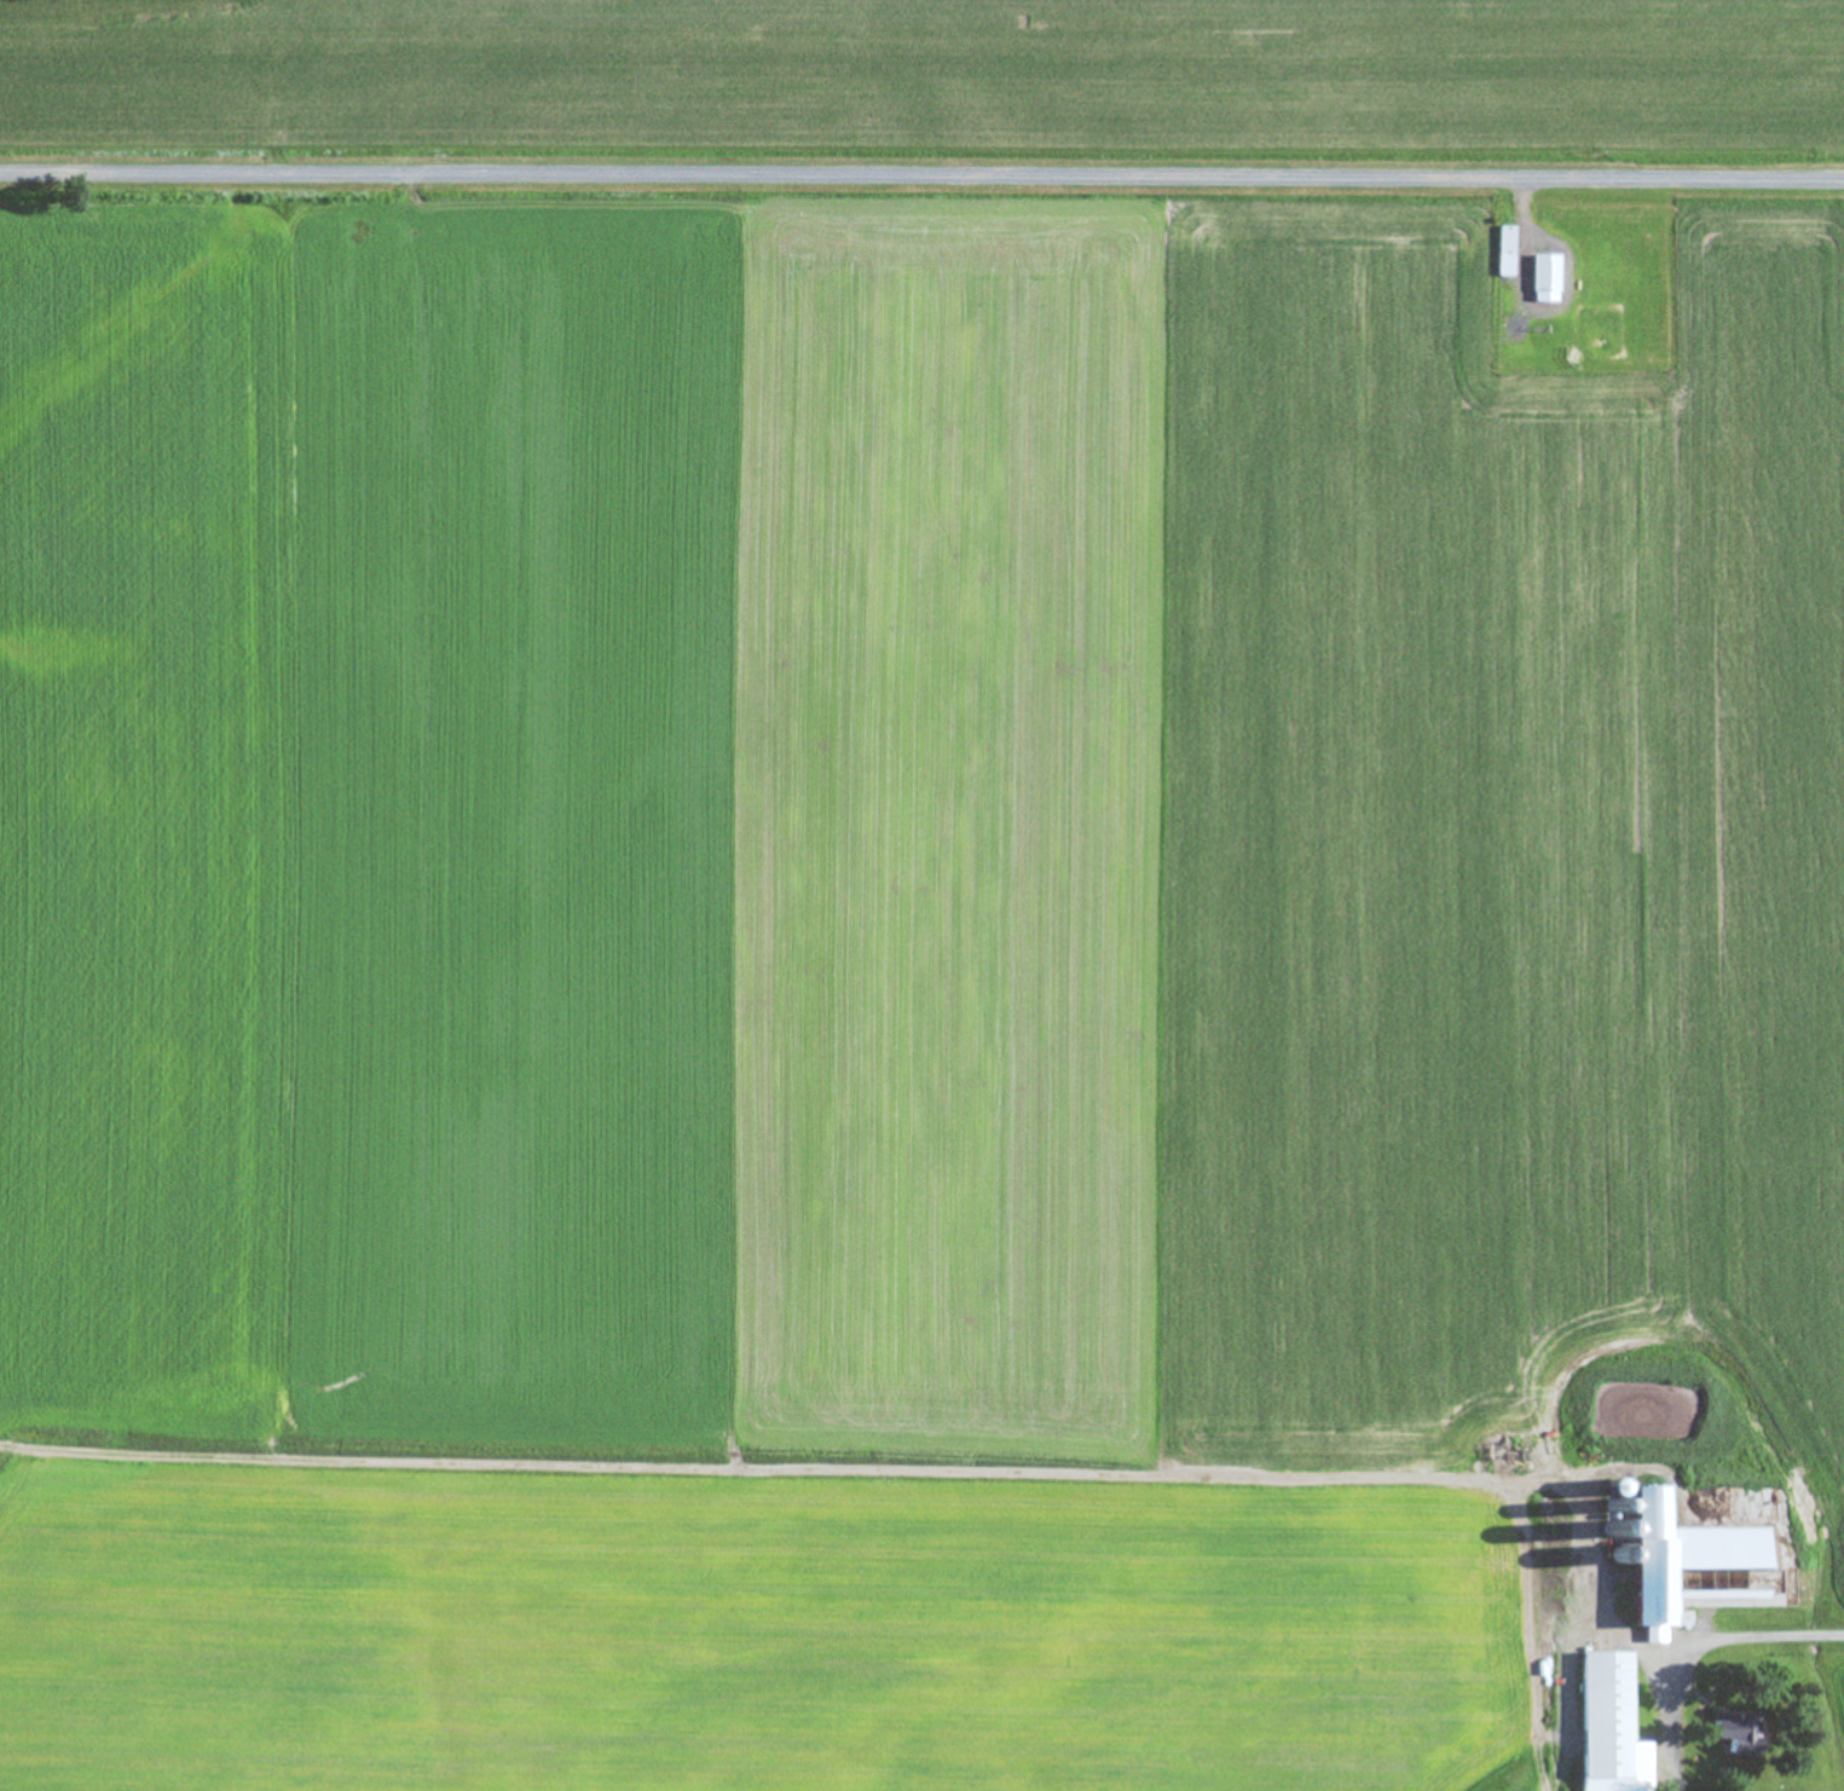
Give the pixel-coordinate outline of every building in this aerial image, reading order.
[(1510,228),(1498,228),(1497,255),(1509,256),(1510,228)] [(1556,256),(1530,256),(1530,303),(1556,303),(1556,256)] [(1669,1529),(1669,1487),(1630,1487),(1630,1627),(1641,1627),(1641,1639),(1663,1639),(1663,1629),(1689,1629),(1689,1613),(1677,1613),(1677,1585),(1764,1585),(1764,1529),(1669,1529)] [(1650,1744),(1628,1744),(1629,1653),(1578,1653),(1577,1790),(1649,1790),(1650,1744)] [(1721,1754),(1752,1755),(1753,1717),(1708,1716),(1707,1739),(1722,1740),(1721,1754)]
